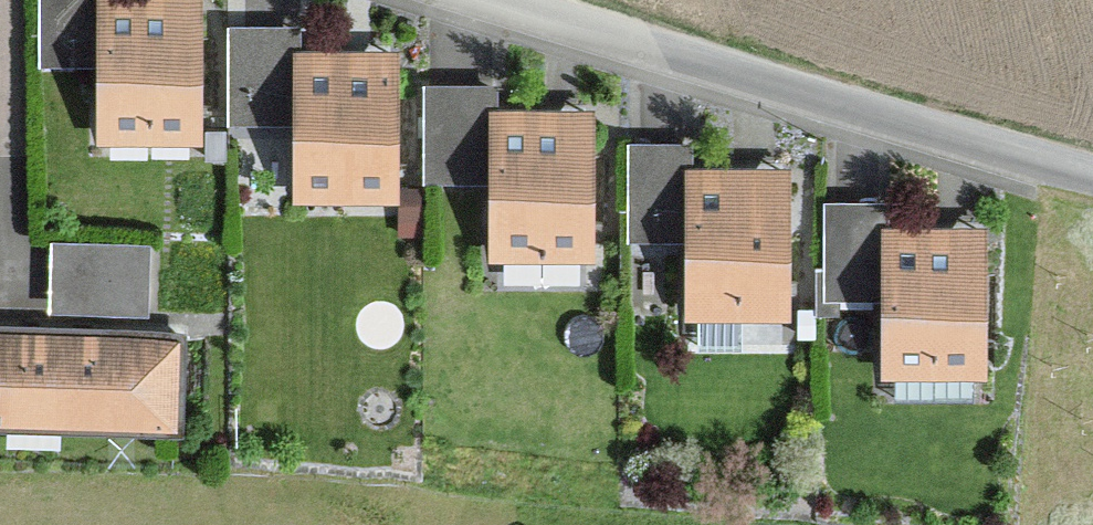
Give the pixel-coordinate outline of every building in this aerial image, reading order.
[(198,0),(104,0),(104,130),(198,130),(198,0)] [(392,191),(393,49),(299,49),(298,190),(392,191)] [(591,249),(592,108),(498,108),(497,249),(591,249)] [(684,225),(682,125),(625,126),(627,226),(684,225)] [(787,307),(787,166),(693,166),(693,307),(787,307)] [(825,284),(880,284),(879,185),(825,185),(825,284)] [(55,223),(52,299),(154,303),(157,227),(55,223)] [(980,366),(981,225),(887,224),(886,365),(980,366)] [(0,331),(0,413),(173,418),(175,336),(0,331)]
